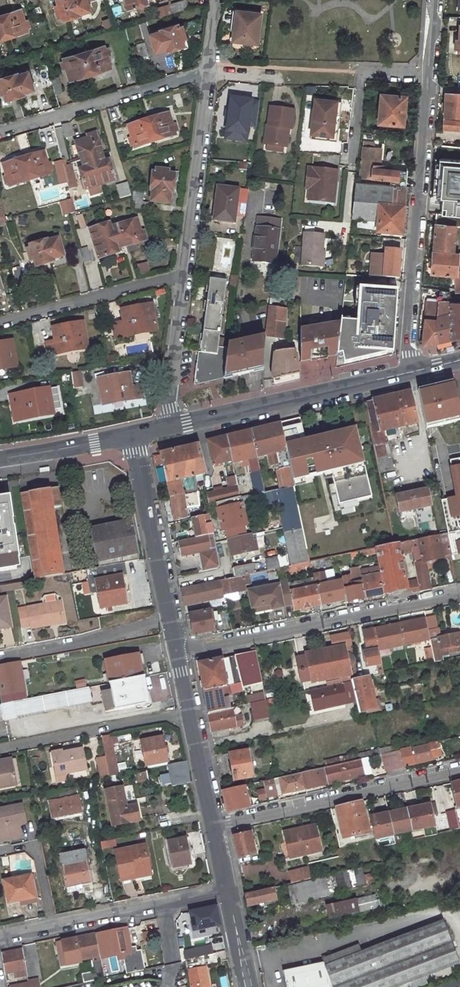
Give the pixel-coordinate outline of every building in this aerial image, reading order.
[(53,8),(56,19),(60,18),(61,21),(71,19),(80,16),(80,14),(89,11),(87,3),(95,0),(55,0),(57,6),(53,8)] [(150,0),(125,0),(128,10),(151,3),(150,0)] [(167,4),(169,13),(187,8),(184,0),(179,0),(167,4)] [(0,16),(0,40),(26,33),(20,10),(0,16)] [(71,19),(73,26),(82,24),(80,16),(71,19)] [(234,16),(230,47),(255,50),(258,19),(234,16)] [(161,34),(151,36),(156,53),(166,50),(167,52),(184,47),(182,41),(186,39),(183,28),(179,29),(179,26),(161,31),(161,34)] [(145,44),(138,46),(141,59),(149,57),(145,44)] [(83,54),(89,76),(110,70),(104,48),(83,54)] [(89,76),(83,54),(64,59),(70,81),(89,76)] [(40,88),(35,71),(28,73),(33,90),(40,88)] [(0,79),(0,94),(0,95),(4,94),(6,101),(24,96),(23,93),(33,90),(28,73),(18,76),(17,73),(0,79)] [(60,76),(52,78),(56,94),(64,92),(60,76)] [(446,92),(444,118),(459,119),(459,93),(446,92)] [(179,94),(172,96),(176,109),(183,107),(179,94)] [(380,94),(377,124),(402,126),(404,96),(380,94)] [(254,125),(258,101),(228,96),(221,140),(246,144),(249,125),(254,125)] [(335,101),(314,98),(309,133),(331,135),(335,101)] [(309,133),(309,138),(335,141),(340,101),(335,101),(331,135),(309,133)] [(170,110),(150,117),(156,139),(177,132),(170,110)] [(292,116),(268,113),(266,132),(265,131),(262,150),(265,150),(282,153),(285,153),(286,140),(284,140),(284,135),(287,135),(289,135),(292,116)] [(150,117),(129,124),(136,146),(156,139),(150,117)] [(444,118),(443,129),(459,130),(459,119),(444,118)] [(69,123),(62,125),(66,138),(72,135),(69,123)] [(84,164),(81,164),(88,187),(117,179),(110,156),(105,158),(98,135),(78,141),(84,164)] [(406,171),(372,168),(373,147),(361,146),(358,177),(389,179),(388,185),(405,187),(406,171)] [(45,153),(6,166),(12,185),(52,172),(45,153)] [(312,166),(306,165),(304,186),(308,187),(309,176),(311,176),(312,166)] [(336,169),(312,166),(311,176),(309,176),(308,187),(306,197),(332,200),(336,169)] [(154,189),(153,199),(169,201),(171,191),(174,191),(176,170),(157,167),(156,170),(153,170),(151,188),(154,189)] [(438,191),(459,192),(459,178),(459,169),(440,167),(438,191)] [(80,181),(71,184),(74,197),(84,195),(80,181)] [(122,198),(133,194),(129,181),(118,184),(122,198)] [(378,221),(377,230),(402,232),(405,187),(388,185),(355,182),(351,218),(378,221)] [(214,212),(212,224),(233,227),(234,220),(243,222),(246,195),(217,191),(216,200),(219,200),(217,212),(214,212)] [(58,202),(62,216),(75,213),(72,198),(58,202)] [(86,198),(78,200),(80,208),(88,206),(86,198)] [(137,199),(136,206),(145,207),(149,208),(149,201),(137,199)] [(433,248),(454,249),(456,226),(459,226),(459,214),(458,214),(436,212),(433,248)] [(83,214),(75,216),(78,229),(85,227),(83,214)] [(350,227),(350,229),(377,230),(378,221),(351,218),(350,227)] [(111,223),(91,228),(99,257),(119,251),(119,248),(145,240),(139,219),(112,227),(111,223)] [(326,234),(302,232),(300,267),(324,268),(326,234)] [(151,236),(150,242),(163,245),(164,238),(151,236)] [(31,249),(26,250),(29,260),(34,258),(36,265),(55,260),(54,257),(64,254),(59,237),(49,240),(49,239),(30,244),(31,249)] [(254,237),(249,279),(270,282),(276,240),(254,237)] [(89,246),(81,249),(85,261),(92,259),(89,246)] [(78,249),(72,251),(75,265),(82,263),(78,249)] [(386,249),(385,276),(398,277),(400,251),(386,249)] [(433,251),(431,273),(455,274),(458,275),(458,268),(459,252),(433,251)] [(139,276),(150,272),(146,262),(136,265),(139,276)] [(372,276),(345,273),(345,276),(340,317),(368,320),(372,276)] [(208,277),(208,285),(225,286),(226,279),(208,277)] [(226,349),(217,348),(225,286),(208,285),(199,353),(197,352),(193,386),(222,379),(226,349)] [(437,309),(436,341),(451,338),(451,302),(451,286),(439,286),(438,293),(437,309)] [(13,287),(8,288),(10,294),(8,294),(12,307),(18,306),(13,287)] [(25,290),(19,291),(23,305),(28,303),(25,290)] [(451,302),(451,338),(459,336),(459,302),(451,302)] [(152,304),(122,309),(124,323),(116,324),(118,337),(157,331),(152,304)] [(284,309),(268,307),(265,337),(264,340),(283,340),(284,309)] [(436,341),(437,309),(426,308),(423,344),(436,341)] [(395,320),(375,319),(374,332),(371,332),(370,353),(384,354),(384,363),(396,360),(397,342),(391,342),(392,334),(395,334),(395,320)] [(83,322),(52,327),(54,340),(46,342),(49,356),(88,349),(83,322)] [(337,351),(339,325),(329,327),(329,329),(322,331),(323,333),(316,334),(316,336),(309,338),(309,340),(300,341),(302,361),(336,354),(337,351)] [(265,337),(227,345),(226,349),(222,379),(241,375),(240,370),(246,368),(248,373),(264,369),(263,350),(264,340),(265,337)] [(0,342),(0,370),(17,367),(13,340),(0,342)] [(344,350),(337,351),(336,354),(334,374),(358,369),(353,345),(343,347),(344,350)] [(301,379),(298,365),(295,346),(274,349),(272,375),(274,385),(301,379)] [(83,388),(80,372),(72,373),(74,390),(83,388)] [(129,373),(99,378),(104,405),(143,399),(140,384),(132,386),(129,373)] [(438,428),(433,409),(443,407),(439,384),(417,389),(426,431),(438,428)] [(49,387),(19,393),(21,406),(13,407),(15,422),(54,415),(49,387)] [(384,444),(381,432),(417,424),(410,391),(365,402),(379,474),(392,472),(387,444),(384,444)] [(272,476),(261,478),(265,495),(294,488),(295,488),(291,468),(280,470),(276,452),(279,451),(282,464),(290,463),(281,423),(251,430),(256,456),(268,454),(272,476)] [(448,426),(454,457),(444,459),(447,473),(455,471),(459,493),(459,423),(448,426)] [(251,430),(227,436),(232,462),(248,459),(257,496),(265,495),(261,478),(256,456),(251,430)] [(227,436),(208,441),(214,466),(228,462),(230,467),(233,467),(232,462),(227,436)] [(172,498),(185,495),(181,479),(194,476),(195,481),(204,479),(203,474),(205,473),(197,443),(161,452),(164,465),(172,498)] [(161,452),(153,454),(155,467),(164,465),(161,452)] [(222,488),(214,490),(214,493),(207,495),(210,506),(217,504),(240,498),(236,477),(230,478),(232,489),(223,491),(222,488)] [(351,484),(337,487),(341,505),(370,498),(366,479),(351,482),(351,484)] [(56,488),(21,494),(36,579),(71,573),(56,488)] [(265,495),(257,496),(259,507),(277,504),(278,509),(281,509),(293,565),(309,562),(294,488),(265,495)] [(427,489),(396,496),(400,512),(431,506),(427,489)] [(172,498),(175,520),(187,517),(186,507),(201,504),(199,493),(185,496),(185,495),(172,498)] [(8,498),(0,499),(0,573),(18,571),(8,498)] [(240,498),(217,504),(223,530),(227,529),(232,556),(255,551),(252,534),(246,535),(244,525),(247,524),(241,499),(240,498)] [(327,507),(300,513),(303,526),(311,524),(310,517),(328,512),(327,507)] [(386,509),(367,513),(368,518),(387,514),(386,509)] [(445,516),(448,533),(456,531),(459,530),(459,513),(445,516)] [(211,514),(192,518),(196,537),(208,535),(206,523),(213,521),(211,514)] [(129,521),(90,529),(99,568),(122,564),(138,561),(129,521)] [(189,531),(177,533),(178,539),(190,537),(189,531)] [(458,542),(456,531),(448,533),(452,555),(459,553),(459,542),(458,542)] [(419,539),(410,541),(412,548),(421,591),(432,589),(426,560),(452,555),(448,533),(439,535),(441,545),(421,549),(419,539)] [(196,537),(178,541),(181,556),(199,552),(203,571),(220,568),(222,565),(215,534),(208,535),(196,537)] [(410,541),(377,547),(382,574),(386,593),(408,589),(401,551),(412,548),(410,541)] [(327,547),(308,551),(310,562),(330,558),(327,547)] [(277,558),(264,561),(267,571),(278,568),(279,568),(277,558)] [(253,561),(234,565),(236,576),(255,572),(253,561)] [(99,568),(80,571),(82,580),(89,579),(92,592),(97,591),(100,609),(126,604),(123,592),(128,591),(122,564),(99,568)] [(360,568),(352,570),(354,581),(362,580),(360,569),(360,568)] [(364,568),(360,569),(362,580),(364,585),(366,597),(386,593),(382,574),(366,577),(364,568)] [(325,572),(315,575),(321,604),(346,599),(342,580),(328,582),(325,572)] [(242,591),(241,586),(249,585),(247,575),(223,580),(226,595),(242,591)] [(315,575),(309,577),(311,586),(290,591),(292,604),(294,610),(321,604),(315,575)] [(351,577),(342,578),(342,580),(346,599),(346,601),(366,597),(364,585),(353,587),(351,577)] [(416,579),(407,581),(410,595),(419,593),(416,579)] [(223,580),(179,589),(182,606),(227,597),(226,595),(223,580)] [(290,591),(288,584),(249,592),(252,607),(272,603),(273,607),(292,604),(290,591)] [(0,598),(0,627),(11,625),(6,597),(0,598)] [(61,601),(28,606),(29,608),(18,611),(21,627),(31,625),(32,628),(51,624),(50,621),(64,618),(61,601)] [(252,607),(253,611),(273,607),(272,603),(252,607)] [(210,610),(191,614),(195,634),(214,630),(210,610)] [(435,616),(426,618),(428,629),(437,627),(435,616)] [(426,618),(401,623),(405,645),(431,640),(428,629),(426,618)] [(401,623),(376,628),(380,651),(405,645),(401,623)] [(368,651),(365,651),(368,666),(378,664),(380,672),(384,671),(380,651),(376,628),(365,631),(368,651)] [(431,640),(435,663),(444,661),(442,650),(459,646),(459,634),(431,640)] [(343,635),(332,637),(335,647),(306,653),(307,656),(313,682),(313,683),(339,678),(340,684),(353,681),(359,680),(354,656),(352,655),(347,654),(343,635)] [(257,651),(235,655),(241,682),(262,677),(257,651)] [(142,677),(137,655),(105,661),(109,683),(142,677)] [(235,655),(200,662),(205,690),(231,684),(241,682),(235,655)] [(313,682),(307,656),(297,658),(303,684),(313,682)] [(0,665),(0,703),(2,703),(17,700),(11,663),(0,665)] [(142,677),(109,683),(111,692),(103,693),(106,711),(115,710),(115,711),(148,705),(142,677)] [(359,680),(353,681),(358,702),(361,717),(367,716),(366,712),(376,710),(370,678),(359,680)] [(321,688),(312,690),(317,710),(358,702),(353,681),(340,684),(325,687),(321,688)] [(231,684),(205,690),(210,712),(226,709),(224,697),(234,695),(231,684)] [(17,700),(2,703),(5,720),(16,718),(16,715),(91,701),(88,687),(17,700)] [(265,693),(229,701),(230,708),(233,707),(252,703),(266,700),(265,693)] [(284,696),(272,699),(273,704),(286,701),(284,696)] [(266,700),(252,703),(253,711),(260,709),(262,718),(270,717),(268,705),(273,704),(272,699),(266,700)] [(210,712),(209,713),(213,731),(243,724),(241,715),(235,716),(233,707),(230,708),(226,709),(210,712)] [(260,709),(253,711),(255,720),(262,718),(260,709)] [(111,736),(103,738),(106,757),(107,761),(115,760),(111,736)] [(162,736),(142,740),(147,766),(168,761),(162,736)] [(422,739),(346,755),(348,762),(361,759),(369,757),(383,754),(403,749),(411,748),(424,745),(422,739)] [(443,755),(440,742),(432,744),(413,748),(416,763),(436,759),(435,757),(443,755)] [(411,748),(403,749),(406,765),(413,763),(411,748)] [(61,750),(51,752),(55,769),(56,775),(65,774),(86,769),(82,749),(62,753),(61,750)] [(248,749),(224,754),(229,766),(233,780),(254,775),(248,749)] [(406,765),(403,749),(383,754),(386,769),(406,765)] [(106,757),(98,759),(101,775),(109,774),(107,761),(106,757)] [(369,757),(361,759),(365,775),(373,773),(369,757)] [(0,760),(0,766),(10,765),(14,785),(18,784),(13,758),(0,760)] [(348,762),(327,767),(331,782),(365,775),(361,759),(348,762)] [(187,762),(168,765),(169,775),(162,776),(163,783),(171,782),(172,786),(191,782),(187,762)] [(14,785),(10,765),(0,766),(0,788),(14,785)] [(303,772),(307,788),(319,785),(318,778),(327,776),(325,767),(303,772)] [(303,772),(276,778),(279,794),(307,788),(303,772)] [(147,773),(137,775),(138,783),(148,781),(147,773)] [(65,774),(56,775),(57,783),(66,781),(65,774)] [(319,785),(329,783),(327,776),(318,778),(319,785)] [(276,778),(265,781),(268,797),(279,794),(276,778)] [(451,783),(457,812),(457,814),(455,814),(459,830),(459,780),(451,783)] [(265,781),(251,784),(252,788),(259,786),(262,800),(269,799),(268,797),(265,781)] [(63,791),(47,794),(53,819),(82,814),(76,787),(73,788),(72,784),(62,786),(63,791)] [(245,785),(225,790),(229,810),(250,806),(245,785)] [(123,788),(107,792),(113,826),(140,820),(137,806),(127,808),(123,788)] [(403,792),(396,794),(400,810),(407,809),(403,792)] [(22,835),(19,822),(26,821),(22,801),(0,806),(0,840),(22,835)] [(363,801),(338,807),(345,837),(370,831),(363,801)] [(433,803),(419,806),(423,829),(425,838),(440,835),(436,815),(439,814),(437,806),(434,807),(433,803)] [(419,806),(407,809),(412,831),(423,829),(419,806)] [(400,810),(389,812),(394,834),(412,831),(407,809),(400,810)] [(389,812),(371,816),(376,838),(394,834),(389,812)] [(457,812),(447,814),(451,832),(459,830),(455,814),(457,814),(457,812)] [(317,825),(287,832),(293,857),(323,850),(317,825)] [(251,831),(236,835),(240,857),(257,854),(251,831)] [(186,838),(169,842),(174,869),(192,864),(186,838)] [(100,841),(100,848),(115,846),(115,839),(100,841)] [(279,844),(283,857),(287,856),(283,842),(279,844)] [(145,846),(116,851),(122,881),(132,879),(131,874),(150,871),(145,846)] [(86,850),(60,856),(68,888),(80,885),(93,882),(86,850)] [(361,867),(335,873),(339,892),(366,886),(361,867)] [(310,868),(291,872),(293,883),(312,878),(310,868)] [(150,871),(131,874),(132,879),(151,875),(150,871)] [(31,875),(4,882),(9,904),(21,901),(36,898),(31,875)] [(328,894),(324,877),(291,885),(294,903),(328,894)] [(279,899),(277,886),(248,893),(250,905),(279,899)] [(358,897),(362,911),(378,907),(374,893),(358,897)] [(355,900),(325,906),(329,922),(359,916),(355,900)] [(193,940),(222,933),(215,903),(186,909),(193,940)] [(323,966),(331,986),(396,986),(408,982),(422,977),(459,962),(442,919),(359,951),(323,966)] [(140,931),(157,928),(156,921),(139,923),(140,931)] [(128,928),(96,934),(101,956),(101,960),(124,956),(127,974),(144,970),(140,951),(138,952),(137,947),(132,948),(128,928)] [(140,931),(130,933),(132,940),(141,939),(140,931)] [(160,931),(144,934),(145,943),(161,940),(160,931)] [(96,934),(76,938),(63,941),(68,968),(83,965),(82,959),(101,956),(96,934)] [(321,961),(323,966),(359,951),(356,943),(320,957),(321,961)] [(180,950),(182,962),(187,961),(213,955),(211,947),(184,953),(184,950),(180,950)] [(23,949),(2,953),(5,974),(14,972),(16,979),(28,977),(23,949)] [(191,986),(207,986),(204,967),(218,964),(216,954),(213,955),(187,961),(191,986)] [(321,961),(287,968),(283,973),(286,986),(331,986),(323,966),(321,961)] [(408,982),(410,986),(415,986),(424,983),(422,977),(408,982)] [(28,981),(29,982),(30,986),(41,986),(39,979),(28,981)]
